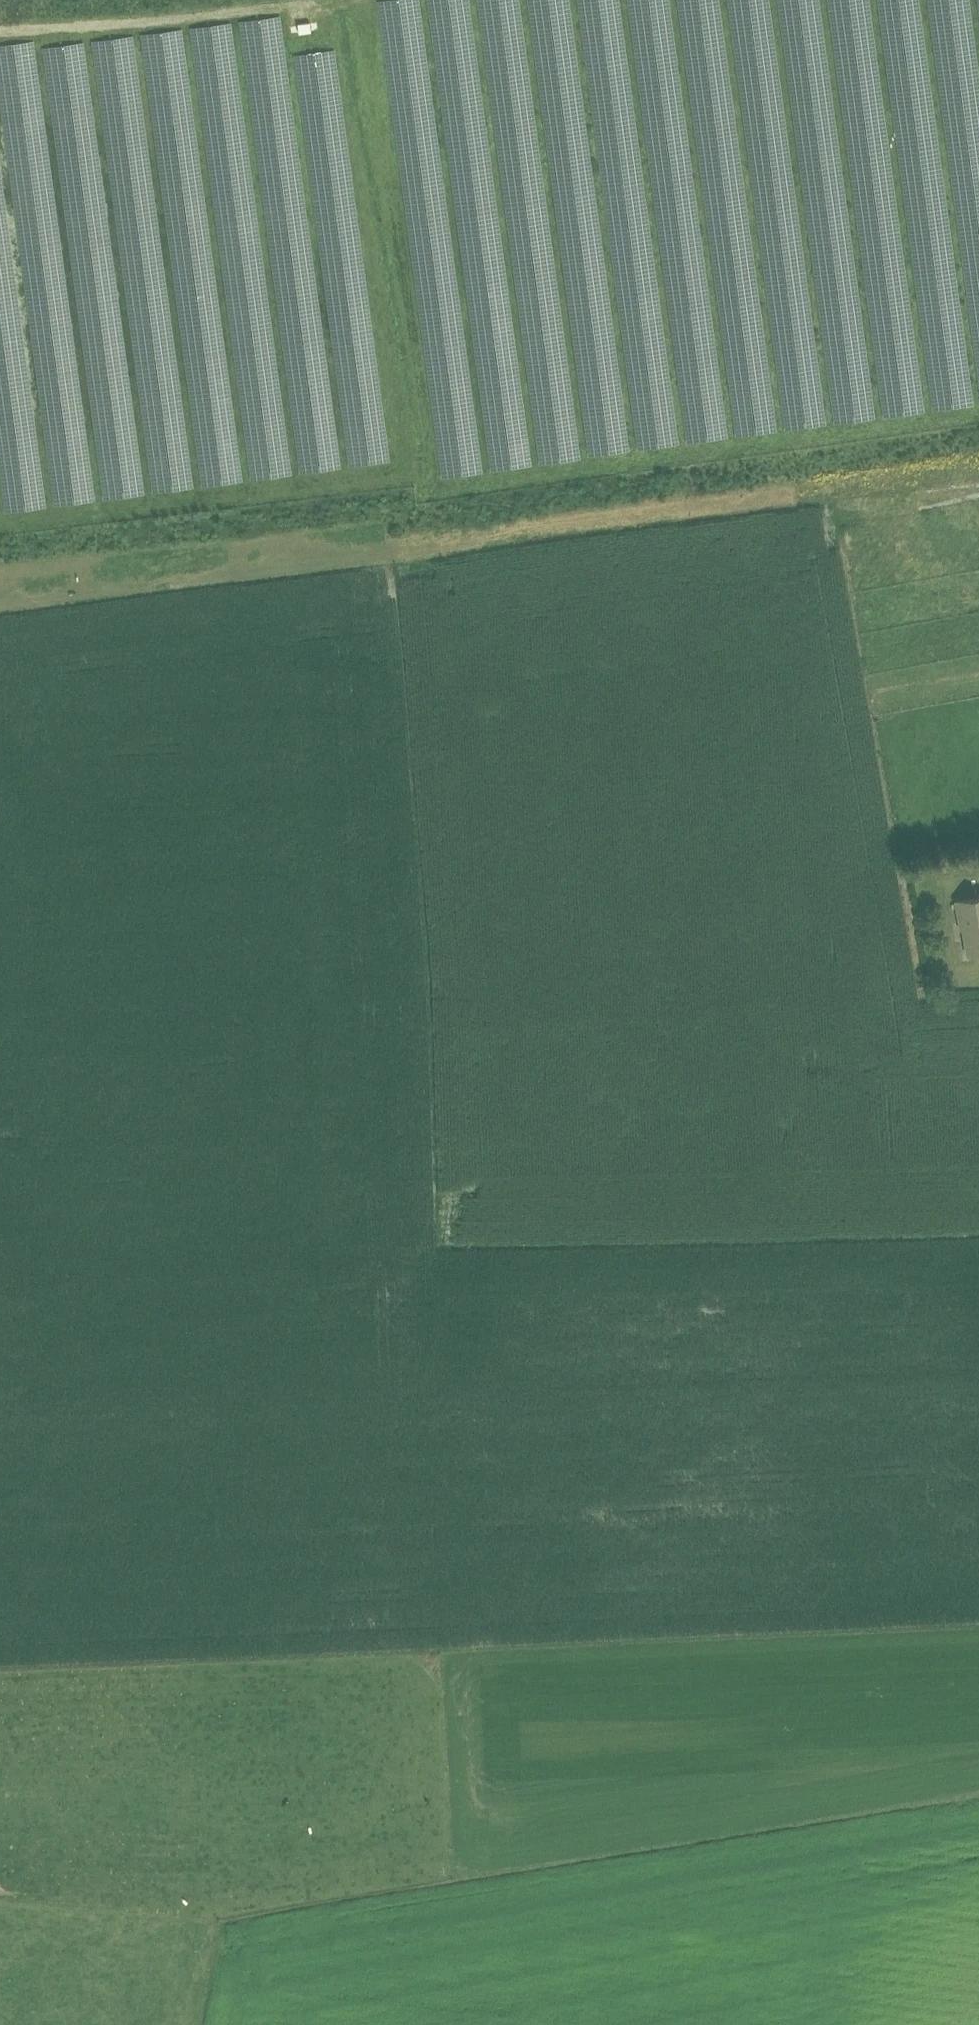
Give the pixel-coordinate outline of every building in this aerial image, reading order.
[(956,902),(960,923),(962,922),(968,954),(978,952),(978,897),(956,902)]
